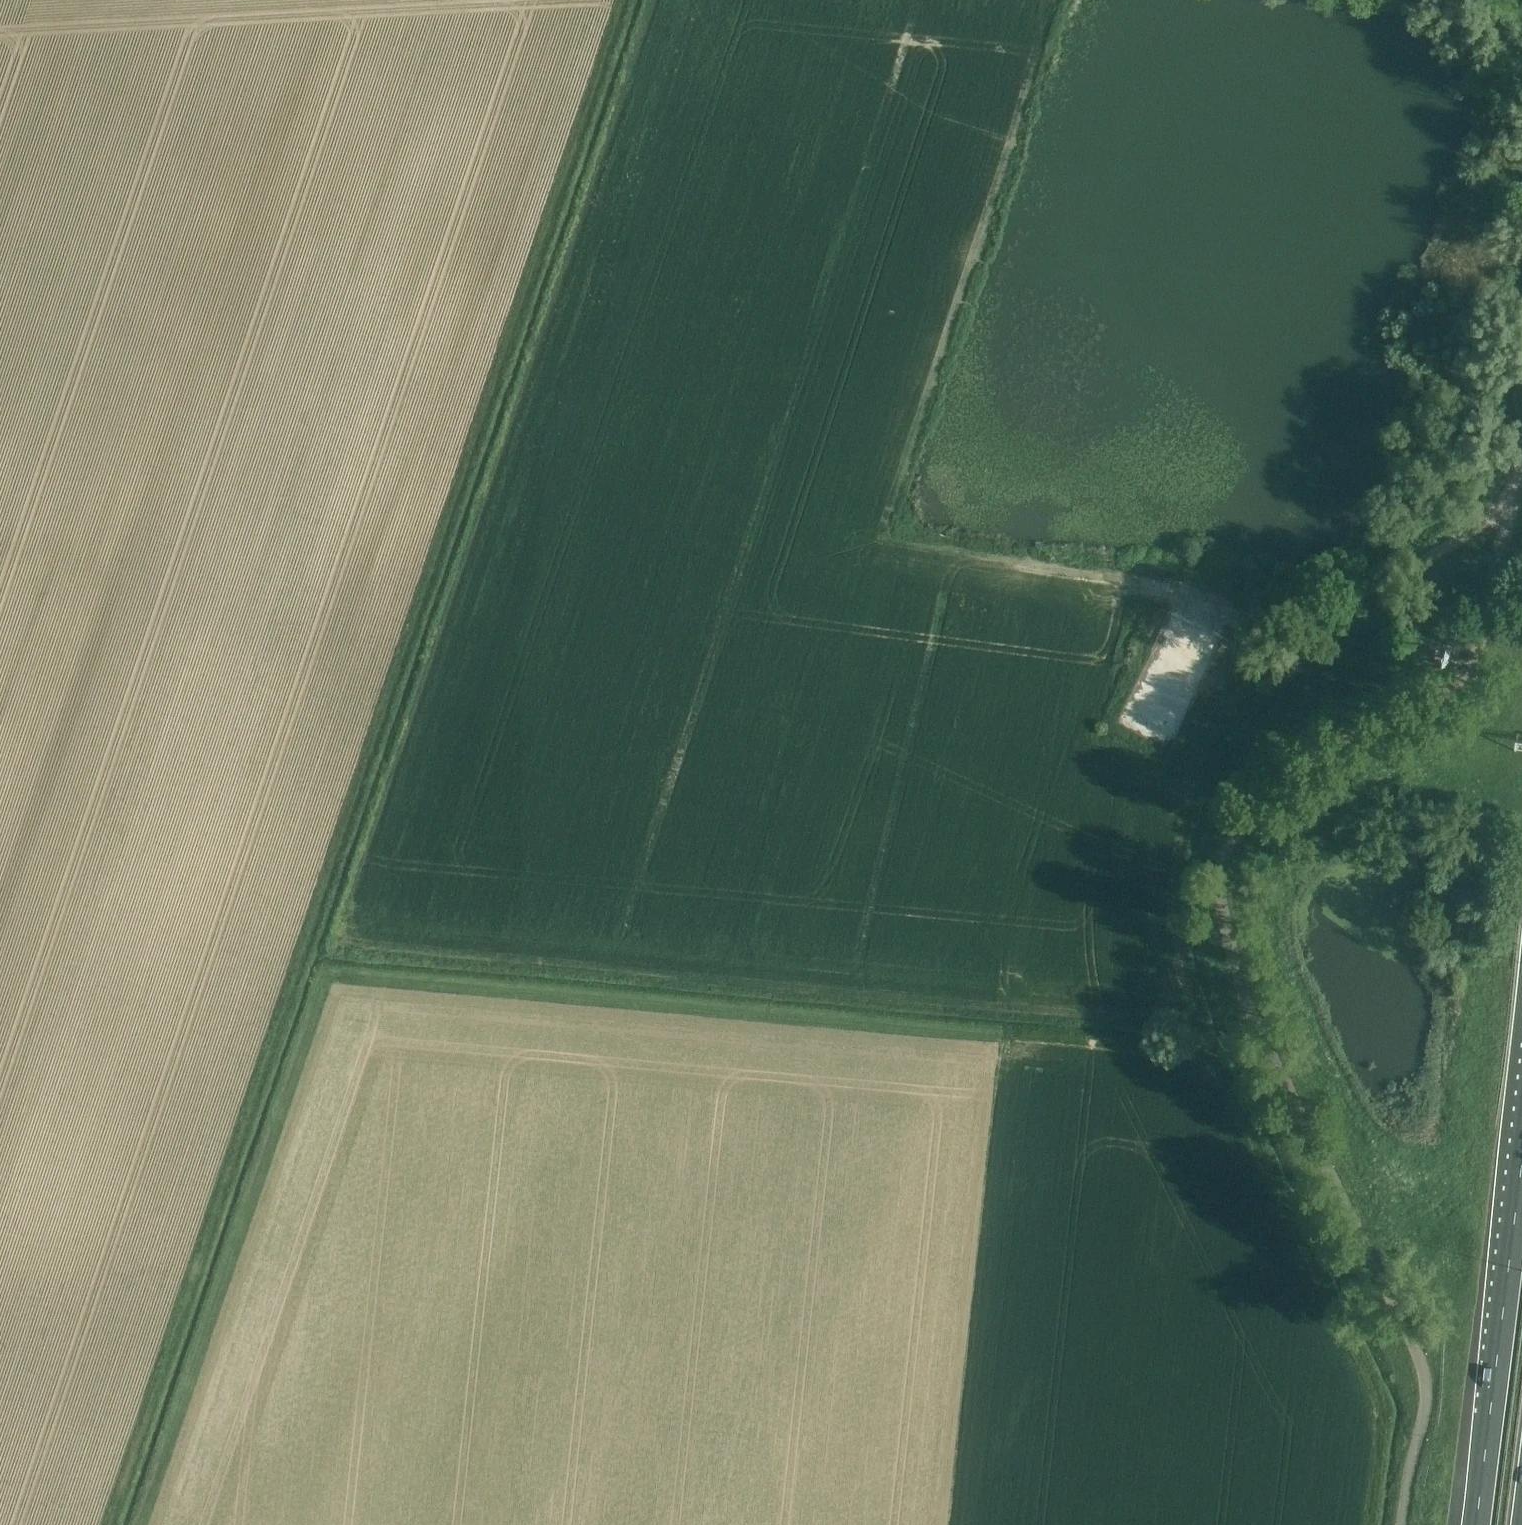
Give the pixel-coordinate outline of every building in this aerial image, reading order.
[(1437,637),(1426,635),(1422,655),(1433,657),(1437,637)]
